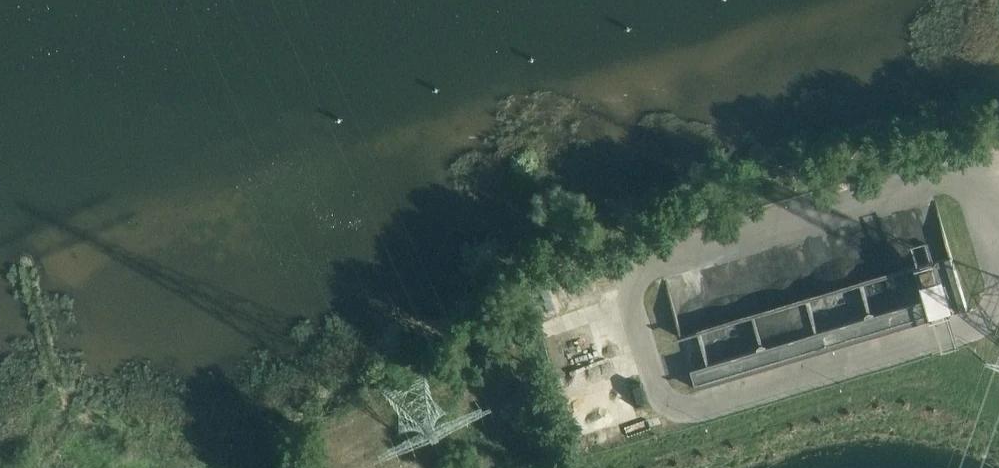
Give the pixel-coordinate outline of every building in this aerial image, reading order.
[(926,300),(708,365),(714,384),(967,308),(952,255),(916,266),(926,300)]
